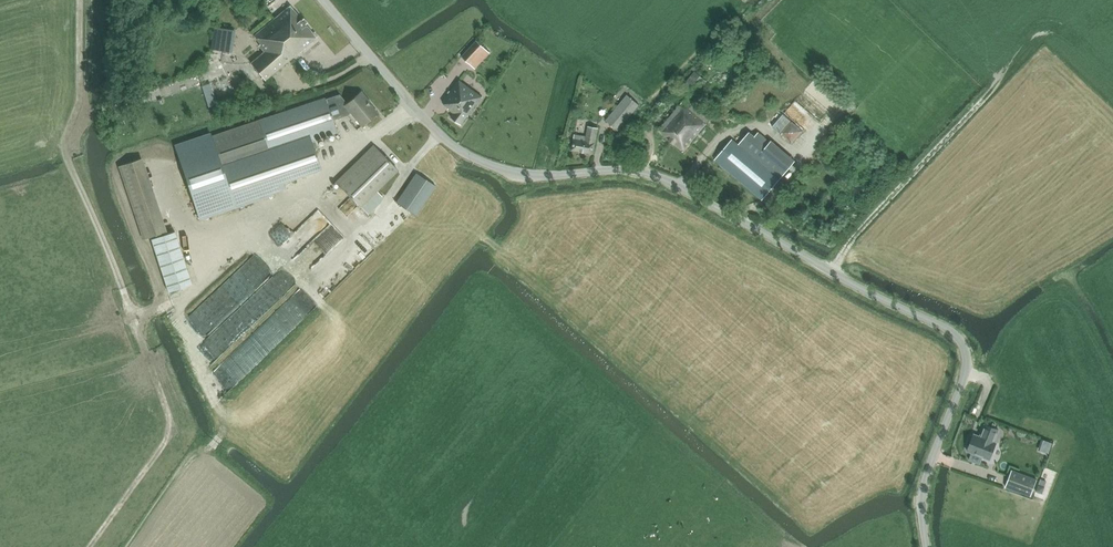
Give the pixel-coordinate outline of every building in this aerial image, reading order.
[(136,11),(151,8),(150,0),(134,0),(136,11)] [(273,9),(277,13),(285,5),(281,1),(273,9)] [(290,5),(273,19),(253,35),(260,44),(258,45),(258,46),(263,52),(259,56),(250,63),(265,81),(293,57),(317,38),(290,5)] [(235,30),(214,28),(210,50),(232,53),(235,30)] [(462,57),(470,65),(485,49),(477,40),(462,57)] [(307,51),(298,58),(306,69),(315,63),(307,51)] [(695,72),(682,86),(690,93),(703,78),(695,72)] [(482,97),(459,80),(443,103),(448,107),(447,108),(454,113),(451,118),(461,125),(467,116),(468,116),(482,97)] [(204,92),(208,107),(217,104),(212,90),(204,92)] [(345,105),(351,113),(362,126),(377,113),(367,100),(368,100),(361,92),(347,104),(345,105)] [(347,116),(351,113),(345,105),(347,104),(339,95),(327,99),(326,97),(259,119),(270,155),(311,141),(338,132),(334,120),(347,116)] [(618,131),(639,105),(627,95),(605,120),(618,131)] [(658,131),(682,151),(712,117),(687,96),(658,131)] [(785,116),(777,126),(780,129),(788,120),(785,116)] [(223,170),(270,155),(259,119),(211,135),(223,170)] [(575,121),(573,129),(583,131),(585,124),(575,121)] [(781,131),(789,139),(798,131),(791,123),(781,131)] [(593,154),(598,128),(588,126),(586,137),(574,134),(571,150),(593,154)] [(732,139),(715,160),(762,200),(786,171),(751,141),(755,136),(749,131),(738,144),(732,139)] [(211,135),(175,147),(199,217),(234,205),(223,170),(211,135)] [(270,155),(223,170),(234,205),(239,204),(272,193),(285,188),(282,180),(320,168),(311,141),(270,155)] [(359,206),(397,169),(374,146),(336,183),(359,206)] [(845,157),(850,162),(860,153),(855,148),(845,157)] [(143,237),(166,230),(143,157),(120,164),(143,237)] [(865,161),(856,166),(862,176),(871,170),(865,161)] [(396,201),(416,215),(436,186),(416,172),(396,201)] [(340,204),(347,212),(356,205),(349,197),(340,204)] [(261,223),(295,211),(293,206),(259,217),(261,223)] [(157,265),(179,259),(176,250),(188,247),(187,242),(193,241),(192,236),(152,247),(157,265)] [(973,437),(970,438),(968,444),(970,446),(968,450),(991,459),(997,442),(995,441),(999,429),(986,424),(981,436),(975,434),(973,437)] [(1041,438),(1039,449),(1050,451),(1052,440),(1041,438)] [(1037,480),(1012,470),(1005,487),(1030,497),(1037,480)] [(1038,485),(1036,491),(1042,494),(1045,487),(1038,485)]
